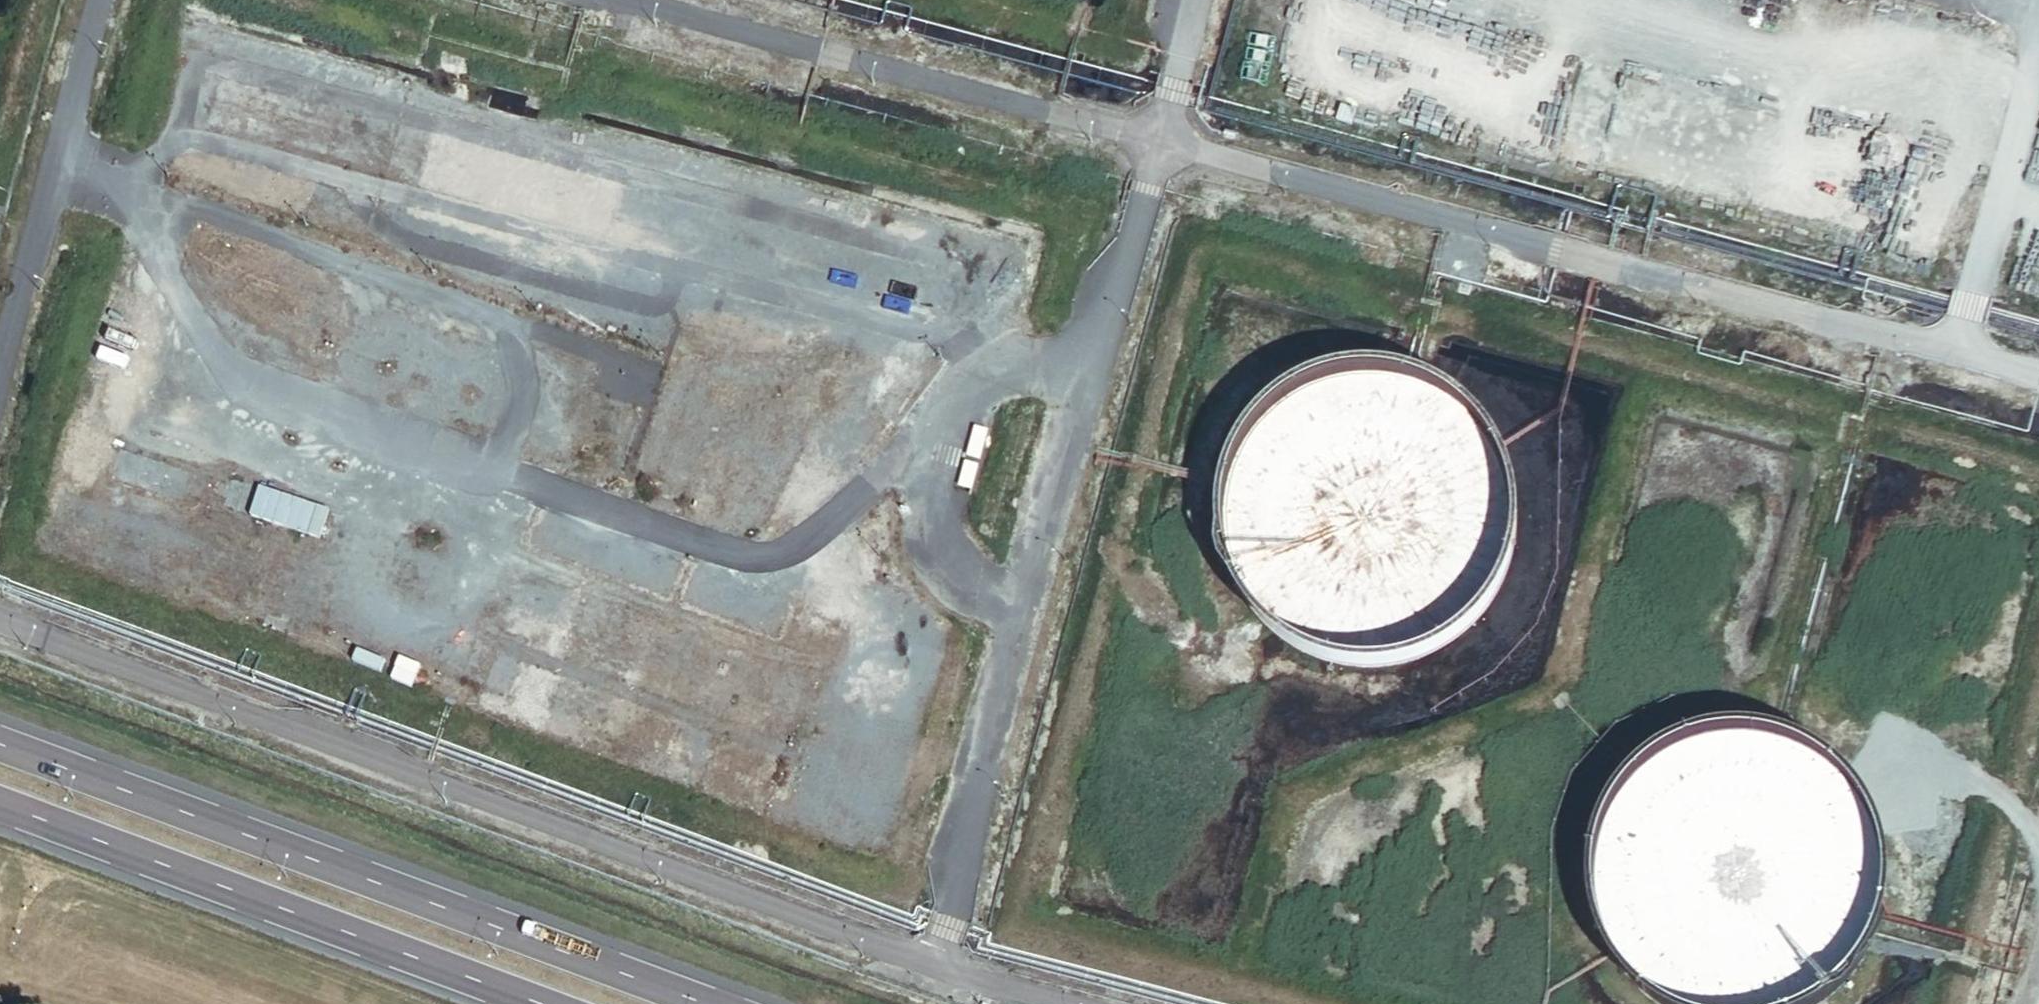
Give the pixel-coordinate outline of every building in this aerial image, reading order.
[(1507,560),(1510,542),(1512,524),(1511,506),(1507,488),(1502,471),(1494,454),(1484,439),(1473,425),(1460,413),(1445,402),(1429,393),(1412,386),(1395,382),(1377,379),(1358,379),(1340,382),(1323,386),(1306,393),(1290,401),(1275,412),(1262,424),(1250,438),(1241,453),(1233,470),(1227,487),(1224,505),(1222,523),(1223,541),(1227,559),(1232,576),(1240,593),(1250,608),(1261,622),(1274,635),(1289,645),(1305,654),(1322,661),(1339,666),(1357,668),(1375,668),(1394,666),(1411,661),(1428,655),(1444,646),(1458,636),(1472,623),(1483,609),(1493,594),(1501,578),(1507,560)] [(1878,900),(1879,883),(1878,864),(1875,847),(1869,829),(1862,813),(1852,797),(1840,783),(1827,771),(1812,760),(1797,751),(1780,745),(1762,740),(1744,738),(1726,738),(1708,740),(1691,744),(1674,751),(1658,760),(1643,770),(1630,783),(1618,796),(1608,811),(1601,828),(1595,845),(1591,863),(1590,881),(1591,899),(1594,917),(1600,935),(1608,951),(1617,966),(1629,980),(1642,993),(1657,1003),(1812,1003),(1826,994),(1839,981),(1851,967),(1861,952),(1869,936),(1874,919),(1878,900)]
